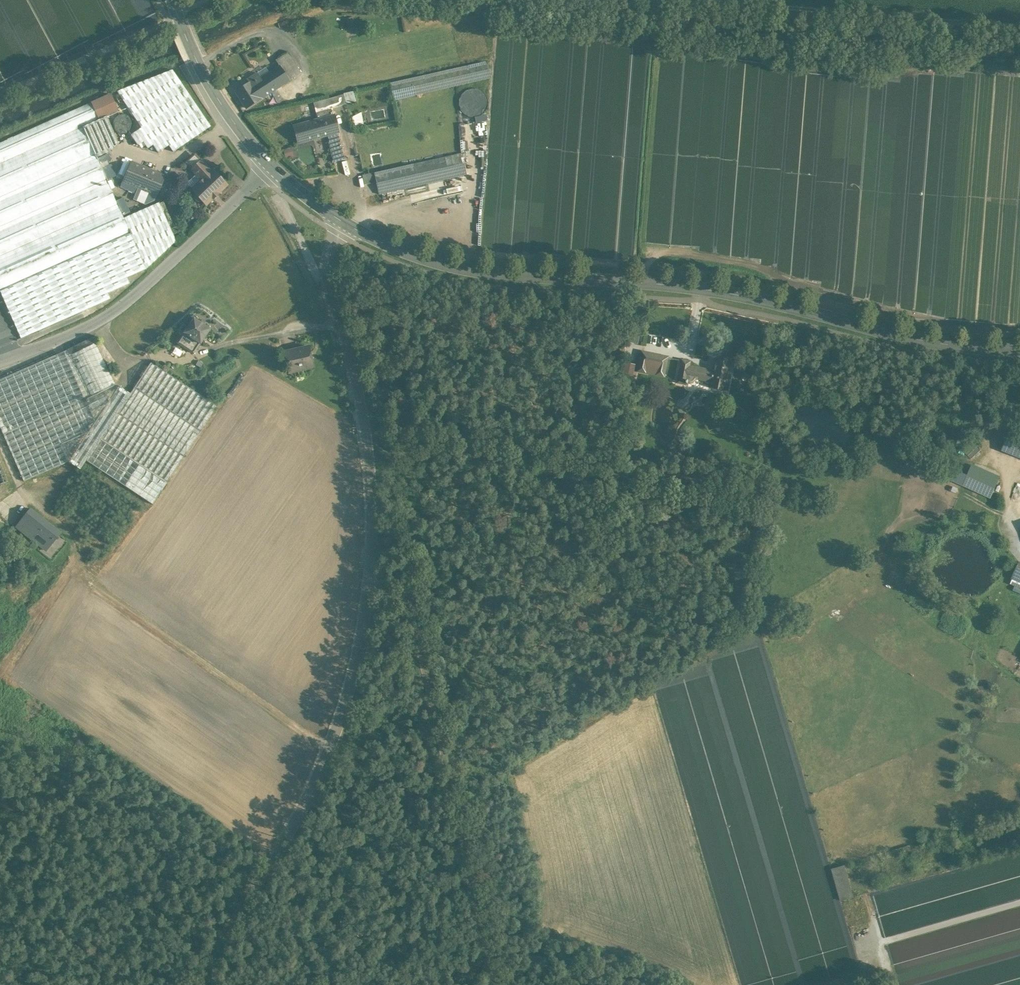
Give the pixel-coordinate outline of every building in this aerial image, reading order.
[(353,16),(345,18),(347,29),(356,27),(353,16)] [(342,17),(325,22),(328,31),(345,25),(342,17)] [(300,73),(287,52),(276,60),(289,80),(300,73)] [(276,60),(252,76),(257,83),(252,86),(260,99),(289,80),(276,60)] [(487,62),(390,83),(394,99),(490,77),(487,62)] [(172,70),(117,91),(141,127),(131,135),(138,145),(143,141),(148,148),(153,144),(158,152),(169,145),(173,151),(210,126),(172,70)] [(249,83),(236,91),(247,108),(260,99),(252,86),(257,83),(252,76),(247,79),(249,83)] [(355,91),(313,100),(316,111),(330,108),(329,107),(357,100),(355,91)] [(687,111),(687,108),(697,108),(707,108),(707,101),(682,101),(682,110),(687,111)] [(0,143),(0,291),(21,338),(110,298),(108,292),(129,283),(127,277),(146,268),(176,241),(159,202),(123,218),(96,157),(111,150),(118,143),(107,116),(99,119),(92,102),(0,143)] [(331,108),(316,112),(318,119),(325,118),(333,115),(331,108)] [(353,115),(355,126),(365,123),(362,112),(353,115)] [(333,115),(325,118),(329,134),(336,132),(338,132),(334,115),(333,115)] [(318,119),(294,126),(298,143),(328,135),(329,134),(325,118),(318,119)] [(329,134),(328,135),(330,141),(328,142),(330,148),(340,145),(336,132),(329,134)] [(462,152),(374,172),(379,194),(467,174),(462,152)] [(201,160),(192,169),(202,179),(211,171),(201,160)] [(165,176),(131,162),(124,180),(138,187),(136,192),(154,200),(157,194),(165,176)] [(202,179),(192,189),(196,193),(194,195),(194,198),(197,201),(200,201),(202,200),(206,204),(213,197),(214,198),(218,194),(217,193),(227,185),(212,170),(211,171),(202,179)] [(373,172),(362,175),(364,184),(376,182),(373,172)] [(138,187),(124,180),(121,186),(136,192),(138,187)] [(209,329),(194,318),(184,332),(191,337),(200,343),(209,329)] [(191,337),(184,332),(178,342),(185,347),(191,337)] [(191,337),(185,347),(193,353),(200,343),(191,337)] [(96,343),(69,356),(89,397),(103,390),(116,384),(96,343)] [(289,369),(301,367),(302,369),(313,367),(308,347),(285,352),(289,369)] [(666,356),(642,351),(641,352),(642,352),(638,370),(647,371),(648,366),(664,369),(667,357),(666,356)] [(85,399),(65,352),(56,356),(67,381),(68,384),(76,401),(77,402),(84,419),(85,421),(87,425),(95,422),(90,410),(85,399)] [(731,358),(716,355),(713,371),(689,366),(690,361),(682,360),(677,381),(685,382),(684,384),(686,384),(687,381),(689,381),(690,380),(692,380),(693,379),(694,378),(695,377),(711,380),(710,384),(725,388),(731,358)] [(0,381),(0,410),(67,381),(56,356),(0,381)] [(217,405),(151,362),(134,387),(200,431),(217,405)] [(0,414),(0,426),(3,433),(76,401),(68,384),(0,414)] [(200,431),(134,387),(117,413),(184,456),(200,431)] [(89,397),(85,399),(90,410),(109,401),(103,390),(89,397)] [(77,402),(3,434),(11,451),(84,419),(77,402)] [(184,456),(117,413),(101,438),(167,482),(184,456)] [(89,431),(87,425),(85,421),(11,453),(16,463),(61,444),(89,431)] [(1011,431),(1003,450),(1019,456),(1019,435),(1011,431)] [(167,482),(101,438),(86,461),(152,505),(167,482)] [(61,444),(16,463),(24,481),(69,461),(61,444)] [(995,489),(968,476),(964,485),(991,498),(995,489)] [(61,533),(30,508),(20,521),(43,539),(39,544),(47,550),(61,533)] [(1012,578),(1010,584),(1019,588),(1019,582),(1012,578)] [(848,892),(849,898),(854,897),(848,865),(834,867),(839,894),(848,892)] [(837,943),(838,957),(848,956),(847,943),(837,943)]
